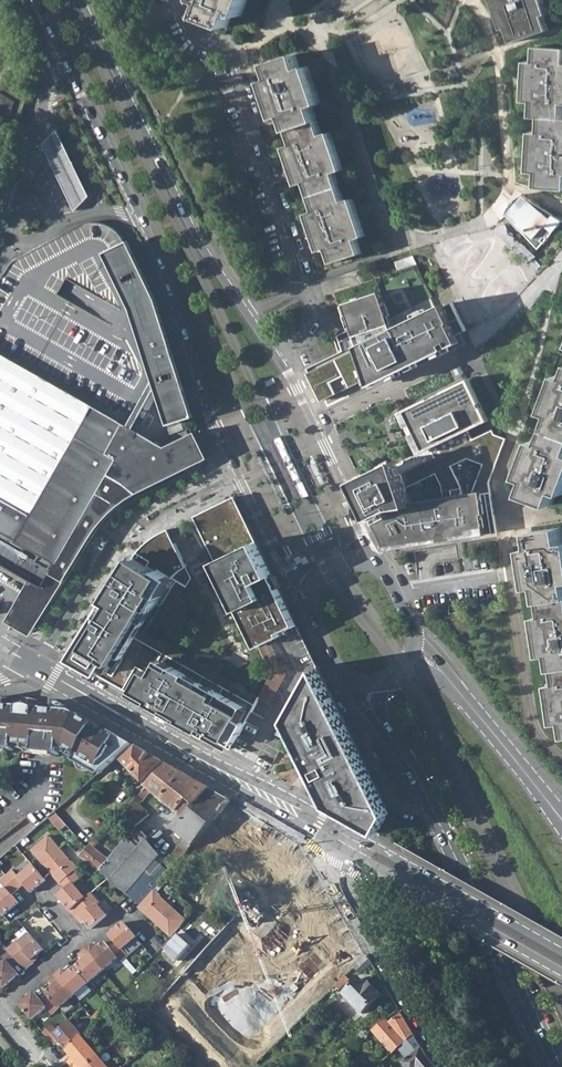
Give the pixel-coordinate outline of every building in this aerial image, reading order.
[(228,27),(233,12),(241,15),(246,0),(201,0),(203,1),(199,13),(198,16),(207,19),(228,27)] [(511,42),(547,30),(542,15),(546,14),(542,0),(492,0),(501,28),(506,27),(511,42)] [(561,188),(561,118),(561,117),(561,47),(536,45),(535,60),(527,59),(524,99),(533,100),(532,116),(540,116),(540,131),(531,131),(528,170),(537,171),(536,186),(561,188)] [(326,247),(331,262),(360,252),(355,238),(362,236),(350,198),(343,200),(333,172),(341,169),(328,132),(321,134),(312,106),(319,103),(307,66),(299,68),(295,54),(265,63),(270,77),(262,80),(275,118),(283,116),(292,144),(285,147),(297,184),(304,182),(314,210),(306,213),(319,250),(326,247)] [(58,129),(43,144),(75,211),(91,196),(58,129)] [(512,218),(529,198),(528,198),(524,194),(523,193),(519,195),(516,198),(512,202),(513,202),(511,203),(511,204),(510,205),(509,207),(508,208),(506,213),(506,214),(507,214),(512,218)] [(538,249),(549,236),(561,221),(561,220),(529,198),(512,218),(511,218),(538,249)] [(166,447),(191,434),(184,421),(170,425),(134,310),(106,252),(126,242),(125,240),(125,239),(124,238),(123,236),(122,235),(120,233),(119,232),(117,230),(116,229),(114,228),(113,226),(111,226),(109,225),(108,224),(106,224),(105,224),(104,223),(102,222),(101,222),(99,222),(97,222),(96,222),(93,222),(91,222),(89,222),(88,223),(86,223),(84,224),(82,224),(80,225),(79,226),(77,227),(20,257),(19,257),(19,258),(17,259),(16,259),(15,260),(14,261),(13,262),(12,263),(12,264),(11,265),(10,266),(0,282),(0,353),(166,447)] [(126,242),(106,252),(134,310),(170,425),(184,421),(195,417),(159,300),(130,240),(126,242)] [(366,345),(308,373),(322,401),(370,377),(373,384),(461,341),(458,334),(466,330),(453,302),(394,331),(384,300),(382,293),(381,291),(346,303),(346,304),(356,335),(360,334),(366,345)] [(21,629),(23,626),(33,632),(92,536),(104,519),(120,505),(128,498),(138,493),(210,457),(197,431),(191,434),(166,447),(0,353),(0,562),(30,579),(6,621),(21,629)] [(552,504),(558,489),(561,491),(561,373),(560,373),(545,410),(552,413),(542,441),(535,438),(521,475),(528,478),(522,492),(552,504)] [(407,487),(402,473),(400,466),(398,459),(355,480),(357,485),(388,549),(497,532),(490,482),(506,438),(495,433),(493,429),(482,435),(473,439),(468,428),(478,423),(488,419),(469,380),(406,410),(417,432),(412,434),(415,440),(420,438),(425,449),(430,447),(435,457),(405,472),(409,486),(436,473),(442,484),(445,499),(413,504),(407,487)] [(289,441),(311,489),(316,487),(293,439),(289,441)] [(258,456),(280,504),(284,502),(262,454),(258,456)] [(195,516),(258,646),(297,624),(235,496),(225,501),(195,516)] [(561,738),(561,526),(532,530),(534,545),(526,546),(532,586),(540,585),(544,614),(536,615),(541,654),(550,653),(554,683),(546,684),(552,725),(560,724),(561,738)] [(133,558),(71,658),(217,741),(223,744),(231,749),(260,696),(155,637),(192,578),(168,529),(164,531),(159,534),(155,536),(146,542),(139,549),(133,558)] [(450,613),(452,628),(462,626),(460,611),(450,613)] [(342,716),(318,666),(288,718),(330,805),(378,832),(389,814),(342,716)] [(262,700),(273,705),(283,678),(272,674),(262,700)] [(14,750),(15,746),(18,746),(36,747),(36,752),(60,754),(61,750),(66,750),(77,756),(75,761),(96,773),(96,771),(99,768),(103,770),(122,754),(133,744),(111,732),(110,734),(99,727),(99,726),(85,717),(83,719),(78,716),(79,714),(66,707),(55,700),(54,704),(54,710),(1,706),(2,700),(2,695),(0,696),(0,749),(14,750)] [(11,700),(2,700),(1,706),(54,710),(54,704),(45,704),(38,700),(34,698),(30,697),(27,697),(24,697),(21,697),(13,699),(11,700)] [(144,781),(147,785),(168,764),(138,747),(126,757),(122,761),(142,783),(144,781)] [(163,862),(169,870),(211,821),(217,813),(229,799),(168,764),(147,785),(119,814),(124,820),(126,818),(133,826),(149,814),(139,804),(150,791),(183,817),(172,830),(184,839),(163,862)] [(257,814),(229,799),(217,813),(221,816),(217,824),(243,839),(243,838),(257,814)] [(55,812),(49,818),(54,824),(61,818),(55,812)] [(217,813),(211,821),(217,824),(221,816),(217,813)] [(277,862),(281,864),(282,862),(288,856),(302,840),(257,814),(243,838),(279,858),(277,862)] [(60,830),(66,825),(61,818),(54,824),(60,830)] [(140,832),(147,840),(151,837),(149,835),(154,829),(149,824),(140,832)] [(78,855),(110,882),(147,840),(140,832),(140,831),(130,840),(127,837),(124,838),(107,859),(89,844),(78,855)] [(31,851),(49,872),(59,884),(60,883),(74,871),(78,867),(73,861),(71,863),(49,837),(31,851)] [(110,882),(125,894),(154,860),(159,855),(147,840),(110,882)] [(282,862),(287,867),(293,861),(288,856),(282,862)] [(125,894),(139,905),(154,888),(168,872),(154,860),(125,894)] [(23,885),(30,893),(45,880),(43,878),(30,863),(16,875),(11,868),(4,875),(17,890),(23,885)] [(56,895),(69,910),(84,898),(73,884),(80,878),(74,871),(60,883),(65,889),(56,895)] [(3,915),(18,903),(11,894),(17,890),(4,875),(0,878),(0,883),(3,887),(0,889),(0,911),(3,915)] [(186,919),(160,896),(160,895),(154,888),(139,905),(138,907),(170,936),(186,919)] [(80,916),(84,921),(90,929),(106,915),(97,905),(100,903),(90,893),(84,898),(69,910),(77,919),(80,916)] [(157,1001),(212,1051),(287,967),(240,924),(256,908),(248,901),(221,931),(157,1001)] [(122,949),(136,937),(123,922),(109,935),(115,943),(109,948),(118,958),(121,961),(128,956),(122,949)] [(333,941),(341,949),(354,936),(347,925),(333,941)] [(7,949),(19,962),(25,970),(33,962),(31,959),(37,954),(43,949),(30,933),(19,942),(17,941),(7,949)] [(335,955),(345,968),(362,950),(354,936),(341,949),(335,955)] [(83,949),(102,971),(118,958),(109,948),(104,942),(95,949),(90,943),(83,949)] [(4,987),(18,975),(12,967),(19,962),(7,949),(6,948),(0,953),(0,954),(6,960),(0,965),(0,983),(4,987)] [(74,967),(88,983),(102,971),(83,949),(77,954),(81,960),(74,967)] [(37,954),(31,959),(33,962),(40,957),(37,954)] [(352,967),(359,974),(364,969),(365,969),(370,963),(365,954),(352,967)] [(73,996),(88,983),(74,967),(65,975),(60,969),(54,974),(73,996)] [(58,1008),(73,996),(54,974),(48,979),(54,988),(47,995),(49,998),(58,1008)] [(343,994),(362,1013),(380,994),(368,982),(365,985),(359,978),(343,994)] [(34,992),(19,1005),(31,1019),(46,1006),(52,1014),(58,1008),(49,998),(43,1003),(34,992)] [(386,1046),(391,1052),(396,1048),(412,1033),(400,1012),(389,1021),(383,1026),(385,1029),(377,1036),(384,1044),(381,1046),(384,1049),(386,1046)] [(385,1017),(371,1029),(377,1036),(385,1029),(383,1026),(389,1021),(385,1017)] [(80,1036),(82,1035),(69,1021),(57,1031),(55,1033),(48,1038),(54,1045),(58,1041),(67,1051),(80,1036)] [(49,1026),(42,1031),(48,1038),(55,1033),(57,1031),(51,1024),(49,1026)] [(405,1059),(420,1046),(412,1033),(396,1048),(405,1059)] [(97,1056),(80,1036),(67,1051),(73,1059),(69,1063),(72,1066),(84,1066),(97,1056)] [(428,1060),(420,1046),(405,1059),(401,1062),(405,1066),(434,1066),(428,1060)] [(97,1056),(84,1066),(106,1066),(97,1056)]
